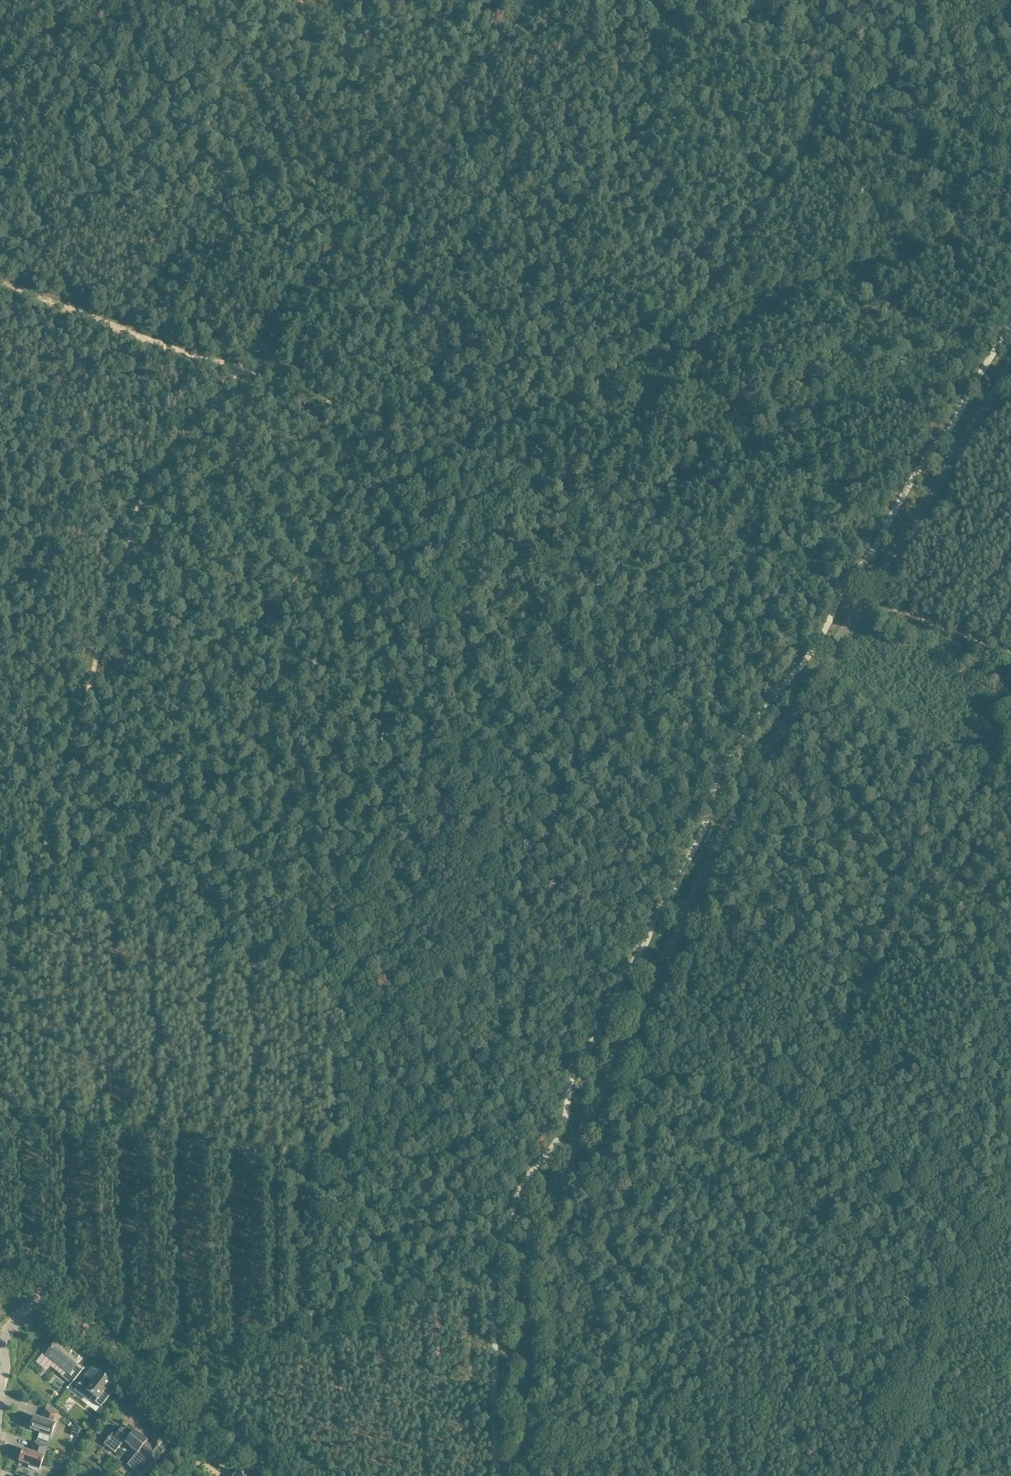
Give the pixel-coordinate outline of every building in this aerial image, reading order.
[(58,1342),(47,1356),(65,1371),(61,1376),(71,1384),(67,1389),(68,1389),(84,1368),(83,1368),(82,1370),(76,1366),(81,1360),(58,1342)] [(111,1383),(99,1374),(93,1382),(86,1377),(75,1390),(83,1396),(86,1392),(97,1400),(95,1402),(101,1407),(114,1390),(109,1386),(111,1383)] [(34,1417),(30,1429),(39,1432),(39,1433),(51,1437),(59,1415),(57,1414),(58,1411),(48,1403),(45,1410),(43,1417),(45,1417),(44,1420),(34,1417)] [(73,1427),(71,1434),(78,1437),(81,1429),(73,1427)] [(123,1443),(125,1444),(126,1444),(130,1447),(129,1447),(137,1453),(127,1465),(141,1475),(142,1475),(152,1464),(154,1465),(165,1451),(163,1449),(170,1439),(160,1431),(151,1441),(152,1442),(150,1444),(147,1442),(148,1441),(139,1434),(139,1435),(134,1431),(133,1432),(127,1427),(124,1430),(122,1428),(116,1436),(112,1434),(104,1445),(115,1453),(123,1443)] [(19,1462),(28,1465),(28,1466),(40,1470),(48,1447),(34,1442),(32,1449),(33,1450),(32,1453),(23,1450),(19,1462)] [(190,1470),(185,1466),(178,1474),(179,1475),(180,1475),(185,1475),(190,1470)]
